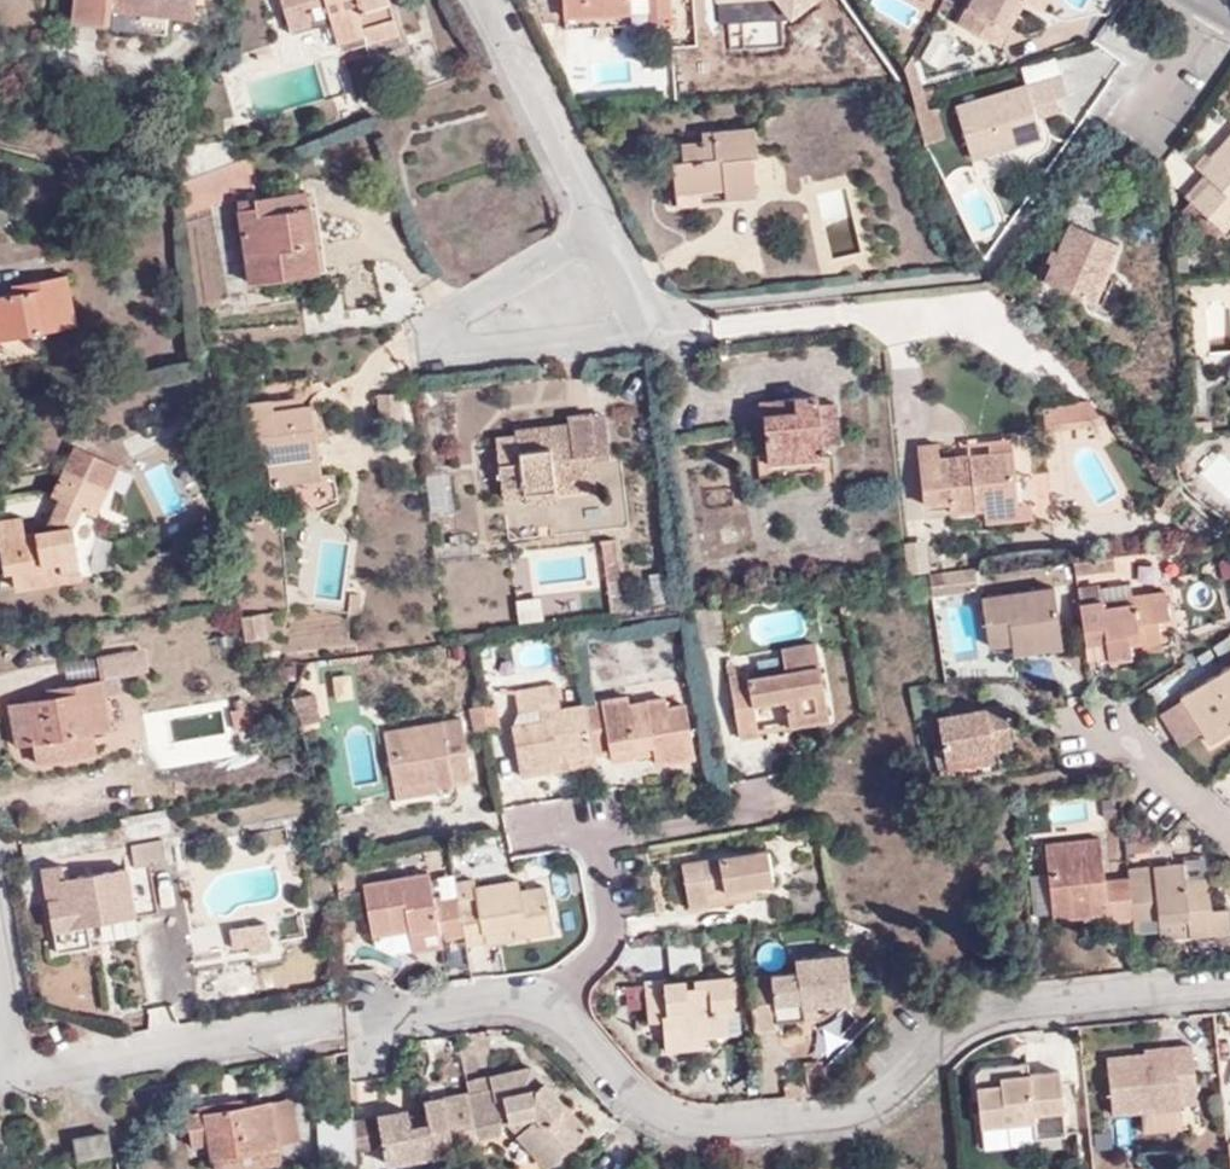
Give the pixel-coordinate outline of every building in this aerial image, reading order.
[(167,13),(193,15),(195,0),(74,0),(72,16),(108,20),(108,7),(167,13)] [(290,28),(313,23),(307,1),(313,0),(282,0),(290,28)] [(344,59),(401,41),(389,0),(326,0),(344,59)] [(630,13),(629,0),(563,0),(564,17),(630,13)] [(630,13),(652,12),(653,22),(672,21),(670,0),(629,0),(630,13)] [(990,42),(1015,0),(970,0),(957,22),(990,42)] [(990,42),(999,47),(1024,1),(1022,0),(1015,0),(990,42)] [(1034,6),(1043,12),(1050,0),(1037,0),(1034,6)] [(166,32),(167,13),(108,7),(108,20),(107,26),(166,32)] [(920,56),(947,73),(959,52),(932,36),(920,56)] [(904,71),(914,96),(925,93),(913,61),(905,69),(904,71)] [(1033,105),(1056,98),(1067,94),(1061,76),(958,107),(973,160),(1042,139),(1036,116),(1033,105)] [(914,96),(911,103),(927,142),(931,141),(914,96)] [(1059,109),(1056,98),(1033,105),(1036,116),(1059,109)] [(725,187),(726,197),(757,194),(753,154),(758,153),(756,127),(713,130),(712,138),(701,139),(680,141),(682,160),(672,160),(675,192),(725,187)] [(712,138),(713,130),(700,131),(701,139),(712,138)] [(1183,196),(1222,230),(1229,221),(1229,135),(1198,170),(1203,175),(1183,196)] [(726,201),(726,197),(725,187),(675,192),(676,206),(726,201)] [(309,190),(297,192),(304,243),(316,241),(309,190)] [(304,243),(297,192),(238,199),(249,282),(320,272),(316,241),(304,243)] [(1222,230),(1183,196),(1176,205),(1214,240),(1222,230)] [(1040,276),(1089,299),(1100,273),(1106,275),(1121,245),(1072,222),(1058,251),(1052,248),(1040,276)] [(75,321),(66,273),(27,280),(29,288),(0,293),(0,335),(75,321)] [(1100,273),(1089,299),(1101,304),(1113,278),(1106,275),(1100,273)] [(402,422),(401,393),(377,394),(378,423),(402,422)] [(762,411),(764,431),(767,461),(822,456),(821,443),(839,441),(835,403),(817,404),(817,395),(773,398),(774,410),(762,411)] [(760,411),(762,411),(774,410),(773,398),(759,399),(760,411)] [(294,471),(319,468),(310,404),(272,409),(271,399),(241,402),(249,464),(266,461),(269,483),(296,479),(294,471)] [(1043,405),(1047,429),(1104,422),(1090,399),(1043,405)] [(596,451),(592,417),(592,414),(569,417),(569,424),(516,429),(517,435),(496,437),(502,488),(524,487),(524,494),(554,491),(554,480),(594,476),(592,451),(596,451)] [(605,416),(592,417),(596,451),(609,450),(605,416)] [(1160,430),(1166,437),(1179,428),(1174,420),(1160,430)] [(990,454),(1014,451),(1011,435),(988,438),(990,454)] [(950,512),(985,508),(1019,504),(1019,499),(1014,451),(990,454),(968,456),(969,461),(955,462),(955,457),(940,459),(938,443),(918,446),(924,502),(949,500),(950,512)] [(3,570),(11,569),(15,588),(81,578),(73,524),(80,509),(95,517),(119,467),(76,446),(52,495),(57,499),(42,529),(26,532),(23,515),(0,519),(0,551),(3,570)] [(822,456),(767,461),(768,472),(823,467),(822,456)] [(321,476),(319,468),(294,471),(296,479),(321,476)] [(595,486),(594,476),(554,480),(554,491),(595,486)] [(554,491),(524,494),(524,503),(555,500),(554,491)] [(1019,504),(985,508),(987,520),(1033,516),(1030,498),(1019,499),(1019,504)] [(901,542),(908,573),(929,569),(923,538),(901,542)] [(1114,558),(1075,563),(1077,575),(1114,569),(1114,558)] [(929,573),(932,592),(975,585),(972,567),(929,573)] [(1100,585),(1079,588),(1082,605),(1102,601),(1100,589),(1100,585)] [(1112,652),(1113,659),(1136,656),(1136,650),(1134,642),(1164,636),(1161,618),(1171,617),(1166,585),(1132,591),(1131,585),(1100,589),(1102,601),(1082,605),(1091,657),(1112,652)] [(1013,643),(1062,635),(1055,587),(983,599),(989,647),(1013,643)] [(244,639),(264,636),(260,610),(240,615),(244,639)] [(1063,648),(1062,635),(1013,643),(1015,655),(1063,648)] [(1134,642),(1136,650),(1166,646),(1164,636),(1134,642)] [(829,717),(817,642),(782,649),(785,671),(750,676),(749,671),(730,674),(740,735),(759,731),(754,701),(785,697),(790,723),(829,717)] [(130,650),(97,654),(101,676),(133,672),(130,650)] [(1091,657),(1091,663),(1113,659),(1112,652),(1091,657)] [(1185,695),(1213,743),(1229,732),(1229,665),(1185,695)] [(33,740),(37,764),(84,756),(80,731),(93,729),(110,726),(102,679),(46,689),(47,696),(11,702),(17,743),(33,740)] [(590,752),(582,704),(558,709),(553,683),(513,690),(516,712),(536,709),(538,721),(511,725),(519,777),(558,771),(555,753),(563,753),(564,758),(590,754),(590,752)] [(290,698),(301,725),(318,722),(314,694),(290,698)] [(627,697),(582,704),(590,752),(608,749),(651,743),(653,753),(655,761),(693,756),(684,705),(666,708),(664,698),(628,704),(627,697)] [(494,702),(481,704),(485,730),(498,728),(494,702)] [(485,730),(481,704),(469,705),(473,731),(485,730)] [(946,760),(995,752),(1015,750),(1006,707),(940,718),(946,760)] [(382,731),(391,787),(434,780),(435,785),(471,778),(461,718),(382,731)] [(80,731),(84,756),(97,754),(93,729),(80,731)] [(610,759),(653,753),(651,743),(608,749),(610,759)] [(997,761),(995,752),(946,760),(947,768),(997,761)] [(555,753),(558,771),(592,766),(590,754),(564,758),(563,753),(555,753)] [(434,780),(391,787),(393,797),(436,790),(435,785),(434,780)] [(1055,915),(1055,919),(1110,914),(1110,920),(1118,919),(1118,918),(1114,881),(1107,882),(1102,839),(1048,844),(1051,874),(1055,915)] [(711,891),(758,883),(775,880),(770,846),(685,860),(692,905),(713,902),(711,891)] [(1184,867),(1185,882),(1208,880),(1207,865),(1203,854),(1182,856),(1184,867)] [(74,925),(91,923),(126,916),(157,911),(149,863),(65,877),(63,863),(43,867),(57,952),(77,949),(74,925)] [(1136,933),(1162,930),(1161,922),(1188,919),(1190,939),(1229,936),(1229,930),(1228,911),(1212,913),(1208,880),(1185,882),(1184,867),(1130,872),(1131,879),(1135,918),(1136,933)] [(437,936),(459,933),(453,897),(453,893),(430,896),(426,870),(359,881),(368,932),(405,925),(405,930),(435,925),(437,936)] [(1032,876),(1037,917),(1055,915),(1051,874),(1032,876)] [(459,933),(460,943),(479,939),(478,931),(508,925),(521,922),(523,933),(548,929),(541,884),(516,888),(514,878),(469,885),(471,895),(453,897),(459,933)] [(1114,881),(1118,918),(1118,919),(1135,918),(1131,879),(1114,881)] [(759,894),(758,883),(711,891),(713,902),(759,894)] [(126,916),(91,923),(94,945),(130,939),(126,916)] [(1162,930),(1162,942),(1190,939),(1188,919),(1161,922),(1162,930)] [(521,922),(508,925),(510,935),(523,933),(521,922)] [(435,925),(405,930),(408,947),(438,943),(437,936),(435,925)] [(795,970),(748,974),(753,1028),(777,1027),(777,1018),(803,1016),(802,1002),(802,992),(810,992),(811,1002),(850,998),(846,950),(794,954),(795,970)] [(732,1011),(729,981),(729,974),(691,978),(691,984),(664,987),(663,981),(662,977),(641,979),(646,1020),(662,1018),(663,1032),(680,1031),(680,1036),(703,1035),(725,1032),(724,1011),(732,1011)] [(691,984),(691,978),(663,981),(664,987),(691,984)] [(735,981),(729,981),(732,1011),(738,1010),(735,981)] [(802,1002),(811,1002),(810,992),(802,992),(802,1002)] [(704,1045),(703,1035),(680,1036),(680,1031),(663,1032),(664,1049),(704,1045)] [(1146,1048),(1146,1054),(1173,1052),(1172,1048),(1172,1046),(1146,1048)] [(1173,1052),(1146,1054),(1106,1058),(1112,1115),(1178,1108),(1177,1099),(1196,1098),(1191,1047),(1172,1048),(1173,1052)] [(466,1082),(467,1091),(476,1138),(497,1134),(503,1129),(502,1123),(510,1122),(519,1120),(528,1130),(521,1135),(549,1168),(580,1142),(558,1115),(569,1107),(537,1068),(466,1082)] [(1029,1112),(1048,1111),(1047,1086),(1058,1086),(1057,1070),(998,1076),(999,1083),(975,1084),(978,1125),(1030,1118),(1029,1112)] [(1047,1086),(1048,1111),(1061,1110),(1058,1086),(1047,1086)] [(476,1138),(467,1091),(423,1101),(426,1113),(427,1122),(409,1126),(408,1116),(407,1110),(377,1116),(383,1147),(387,1163),(434,1154),(452,1151),(455,1163),(480,1158),(476,1138)] [(278,1145),(269,1101),(241,1106),(239,1096),(185,1106),(191,1144),(211,1141),(215,1168),(220,1168),(280,1159),(278,1145)] [(269,1101),(278,1145),(299,1142),(292,1097),(269,1101)] [(591,1132),(569,1107),(558,1115),(580,1142),(591,1132)] [(426,1113),(408,1116),(409,1126),(427,1122),(426,1113)] [(371,1117),(376,1148),(383,1147),(377,1116),(371,1117)] [(353,1122),(354,1153),(376,1148),(371,1117),(353,1122)] [(1132,1117),(1115,1117),(1116,1145),(1133,1144),(1132,1117)] [(519,1120),(510,1122),(521,1135),(528,1130),(519,1120)] [(316,1123),(319,1165),(355,1164),(354,1153),(353,1122),(353,1121),(316,1123)] [(77,1158),(109,1152),(107,1132),(74,1138),(77,1158)] [(452,1151),(434,1154),(436,1167),(455,1163),(452,1151)]
